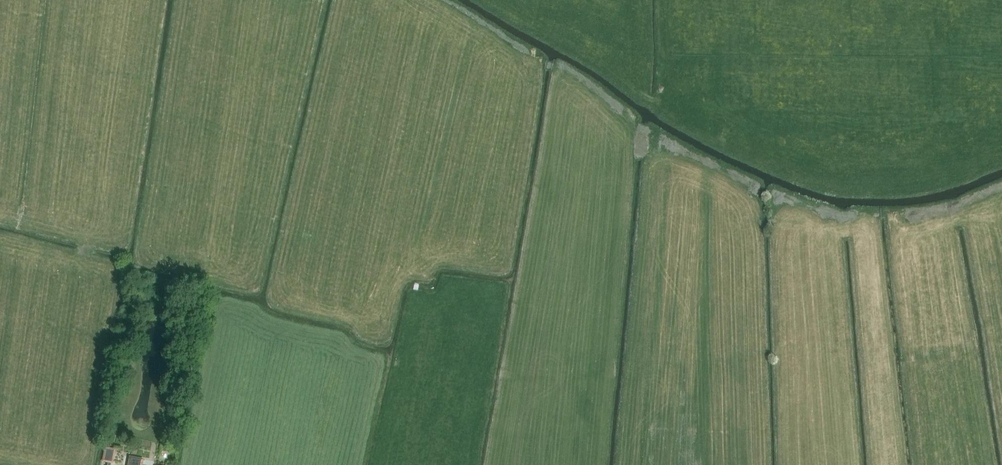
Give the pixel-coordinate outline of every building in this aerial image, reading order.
[(143,459),(129,457),(128,464),(142,464),(143,459)]
